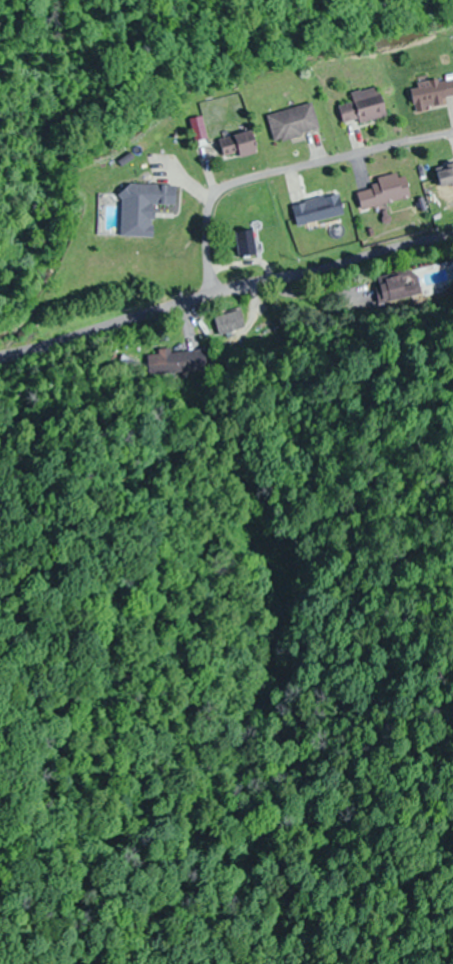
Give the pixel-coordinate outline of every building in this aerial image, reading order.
[(449,109),(448,98),(452,97),(452,80),(414,85),(417,113),(449,109)] [(389,117),(382,88),(354,94),(356,103),(342,107),(346,127),(389,117)] [(315,104),(270,116),(276,143),(321,131),(315,104)] [(259,154),(256,134),(222,138),(225,159),(259,154)] [(439,170),(445,192),(452,189),(452,166),(439,170)] [(379,189),(360,193),(363,210),(413,199),(407,173),(377,180),(379,189)] [(124,237),(155,237),(156,205),(178,205),(178,186),(124,185),(124,237)] [(294,207),(300,229),(347,215),(341,194),(294,207)] [(237,233),(241,259),(262,257),(258,230),(237,233)] [(444,291),(439,266),(378,280),(384,305),(444,291)] [(215,319),(221,338),(247,330),(242,311),(215,319)] [(204,352),(147,354),(148,376),(205,373),(204,352)]
